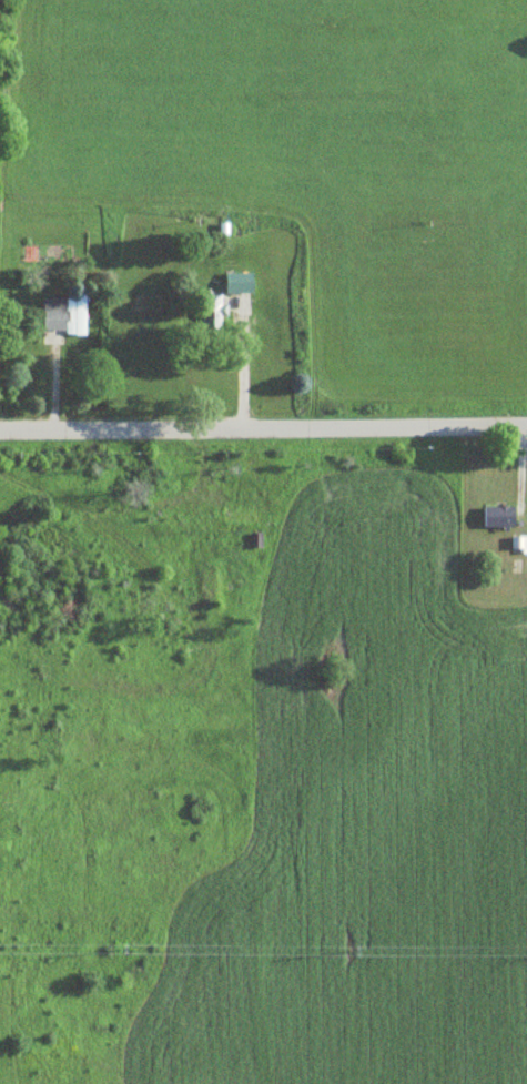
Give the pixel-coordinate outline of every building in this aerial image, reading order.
[(250,294),(250,273),(223,273),(223,294),(250,294)] [(80,332),(79,300),(40,300),(40,333),(80,332)] [(511,507),(482,507),(482,527),(511,527),(511,507)] [(249,548),(259,548),(259,534),(249,534),(249,548)]
